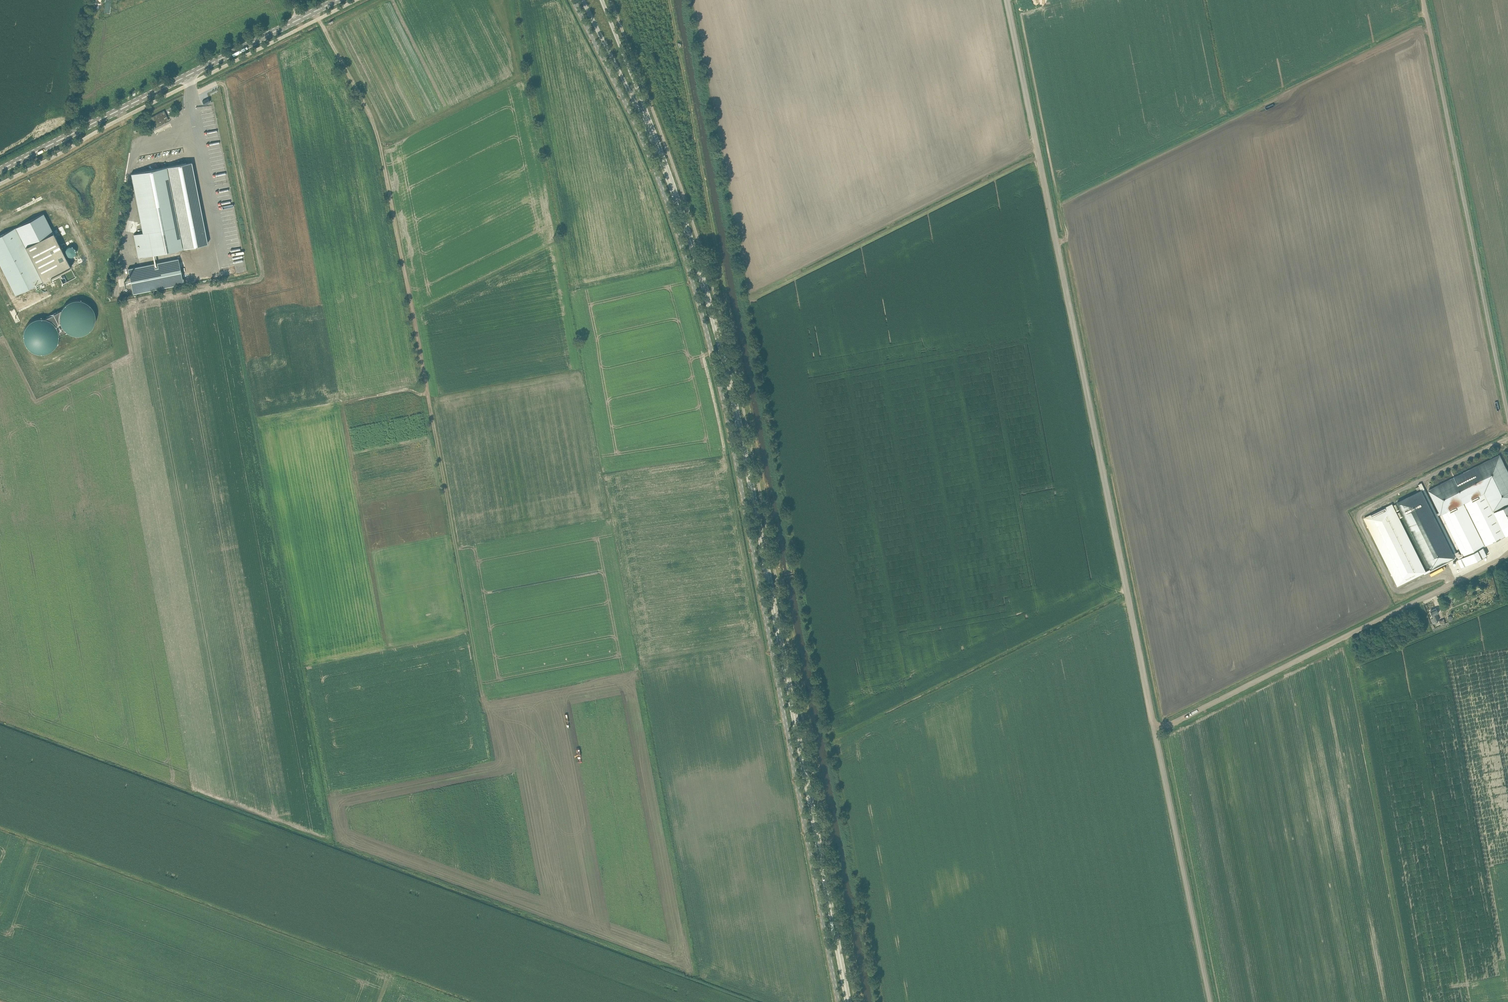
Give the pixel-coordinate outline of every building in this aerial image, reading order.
[(152,122),(154,127),(158,125),(158,126),(159,125),(158,125),(162,123),(162,122),(164,121),(164,122),(166,121),(167,121),(169,120),(164,110),(150,118),(152,122),(152,123),(152,122)] [(192,162),(131,174),(143,233),(134,234),(138,257),(208,243),(192,162)] [(44,213),(15,228),(42,281),(71,267),(44,213)] [(15,295),(42,281),(15,228),(0,235),(0,264),(15,295)] [(177,258),(127,268),(133,294),(184,283),(179,258),(177,258)] [(60,316),(60,318),(60,320),(60,321),(60,323),(61,324),(61,326),(62,327),(63,328),(64,330),(65,331),(66,332),(67,333),(69,334),(70,334),(71,335),(73,335),(74,336),(76,336),(78,336),(79,336),(81,336),(82,335),(84,335),(85,334),(87,334),(88,333),(89,332),(90,331),(92,330),(92,328),(93,327),(94,326),(95,324),(95,323),(95,321),(96,320),(96,318),(96,316),(95,315),(95,313),(95,312),(94,310),(93,309),(92,308),(92,306),(90,305),(89,304),(88,303),(87,302),(85,302),(84,301),(82,300),(81,300),(79,300),(78,300),(76,300),(74,300),(73,300),(71,301),(70,302),(69,302),(67,303),(66,304),(65,305),(64,306),(63,308),(62,309),(61,310),(61,312),(60,313),(60,315),(60,316)] [(22,335),(22,336),(22,338),(22,339),(23,341),(23,342),(24,344),(24,345),(25,347),(26,348),(27,349),(28,350),(30,351),(31,352),(32,353),(34,353),(35,354),(37,354),(38,354),(40,354),(42,354),(43,354),(45,354),(46,353),(48,353),(49,352),(50,351),(52,350),(53,349),(54,348),(55,347),(55,346),(56,345),(56,344),(57,344),(57,343),(57,342),(58,341),(58,339),(58,338),(58,336),(58,335),(58,333),(58,332),(57,330),(56,329),(56,327),(55,326),(54,325),(53,323),(52,322),(50,321),(49,321),(48,320),(46,319),(45,319),(43,318),(42,318),(40,318),(38,318),(37,318),(35,319),(34,319),(32,320),(31,321),(30,321),(28,322),(27,323),(26,325),(25,326),(24,327),(24,329),(23,330),(23,332),(22,333),(22,335)] [(1429,490),(1441,514),(1442,513),(1484,492),(1493,510),(1501,506),(1507,503),(1507,472),(1499,455),(1429,490)] [(1421,490),(1397,502),(1431,569),(1454,557),(1421,490)] [(1442,513),(1462,553),(1463,557),(1474,551),(1483,547),(1507,534),(1507,503),(1501,506),(1493,510),(1484,492),(1442,513)] [(1392,504),(1364,518),(1398,585),(1423,573),(1424,574),(1457,558),(1456,556),(1454,557),(1431,569),(1425,572),(1392,504)] [(1459,551),(1456,552),(1458,556),(1456,556),(1457,558),(1458,559),(1457,560),(1461,567),(1478,559),(1474,551),(1463,557),(1462,553),(1460,554),(1459,551)] [(1439,613),(1436,608),(1430,611),(1434,618),(1431,619),(1433,622),(1439,619),(1437,614),(1439,613)]
